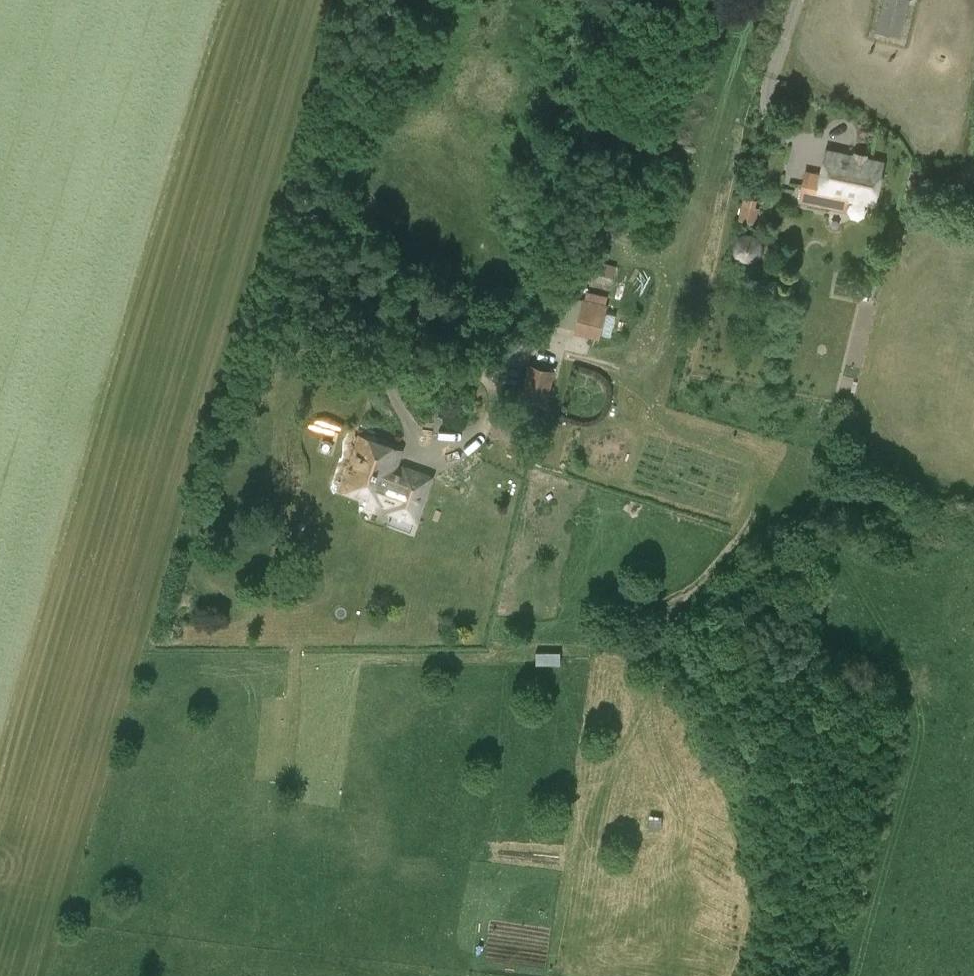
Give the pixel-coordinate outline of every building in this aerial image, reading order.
[(909,0),(883,0),(875,31),(900,37),(909,0)] [(826,152),(822,174),(805,171),(799,201),(847,211),(850,197),(874,202),(882,163),(826,152)] [(755,207),(757,200),(743,197),(738,220),(755,224),(759,208),(755,207)] [(585,298),(582,297),(560,292),(553,320),(575,326),(574,332),(599,338),(607,304),(605,304),(607,296),(587,291),(585,298)] [(546,403),(555,370),(530,364),(521,397),(546,403)] [(429,477),(406,469),(405,471),(393,468),(399,452),(360,439),(344,487),(394,504),(392,510),(415,518),(429,477)]
